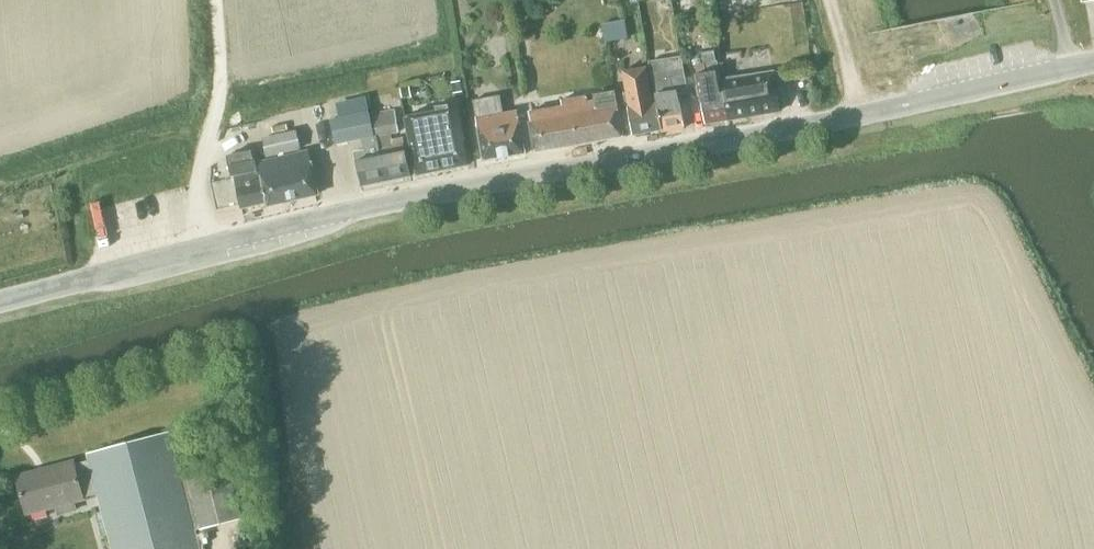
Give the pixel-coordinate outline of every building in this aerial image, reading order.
[(605,42),(627,38),(623,21),(602,25),(605,42)] [(645,32),(648,54),(667,51),(664,29),(645,32)] [(728,119),(722,85),(720,85),(716,61),(715,62),(713,51),(701,53),(703,63),(695,64),(696,74),(695,75),(704,123),(728,119)] [(661,132),(684,128),(678,95),(687,93),(681,56),(648,62),(655,103),(656,103),(661,130),(661,132)] [(656,103),(655,103),(652,104),(646,68),(622,72),(626,93),(615,95),(622,133),(631,131),(631,132),(635,135),(661,130),(656,103)] [(728,120),(779,111),(773,73),(761,75),(760,73),(721,79),(722,84),(722,85),(728,119),(728,120)] [(403,87),(405,97),(413,95),(411,85),(403,87)] [(622,133),(615,95),(614,92),(593,95),(594,101),(587,102),(586,97),(560,101),(561,107),(529,113),(530,123),(529,123),(534,152),(563,147),(563,148),(594,143),(594,142),(623,137),(622,133)] [(517,111),(503,113),(500,96),(472,100),(474,108),(475,118),(475,119),(482,160),(483,162),(485,162),(485,161),(522,154),(522,155),(524,154),(525,154),(524,152),(517,111)] [(416,175),(467,165),(455,105),(434,109),(435,112),(404,118),(416,175)] [(393,111),(372,115),(385,181),(410,177),(403,143),(402,137),(391,139),(390,134),(397,132),(393,111)] [(361,139),(363,151),(354,153),(360,186),(385,181),(372,115),(334,122),(338,144),(361,139)] [(301,150),(296,130),(261,138),(266,158),(301,150)] [(267,206),(317,195),(308,153),(258,165),(259,170),(255,171),(252,151),(227,156),(230,173),(232,179),(236,178),(241,207),(266,201),(267,206)] [(54,506),(57,517),(77,512),(74,501),(82,499),(82,497),(97,493),(111,548),(198,548),(168,433),(87,454),(88,461),(74,465),(73,463),(15,478),(25,514),(54,506)] [(200,529),(239,519),(225,467),(186,477),(200,529)]
